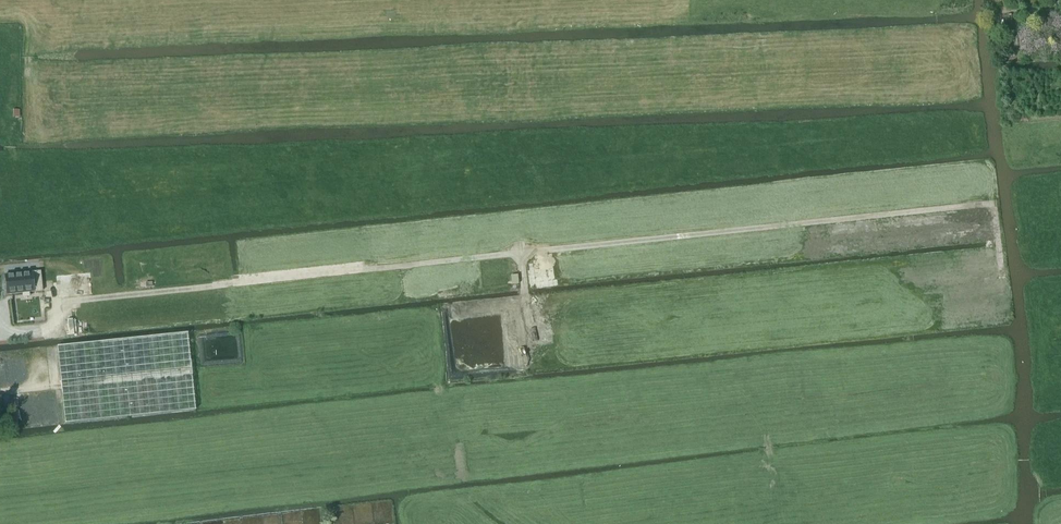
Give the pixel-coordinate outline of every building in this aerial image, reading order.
[(6,295),(22,293),(29,293),(42,291),(40,272),(4,275),(6,295)] [(57,347),(65,424),(195,410),(187,333),(57,347)] [(63,424),(60,398),(0,404),(0,430),(63,424)]
